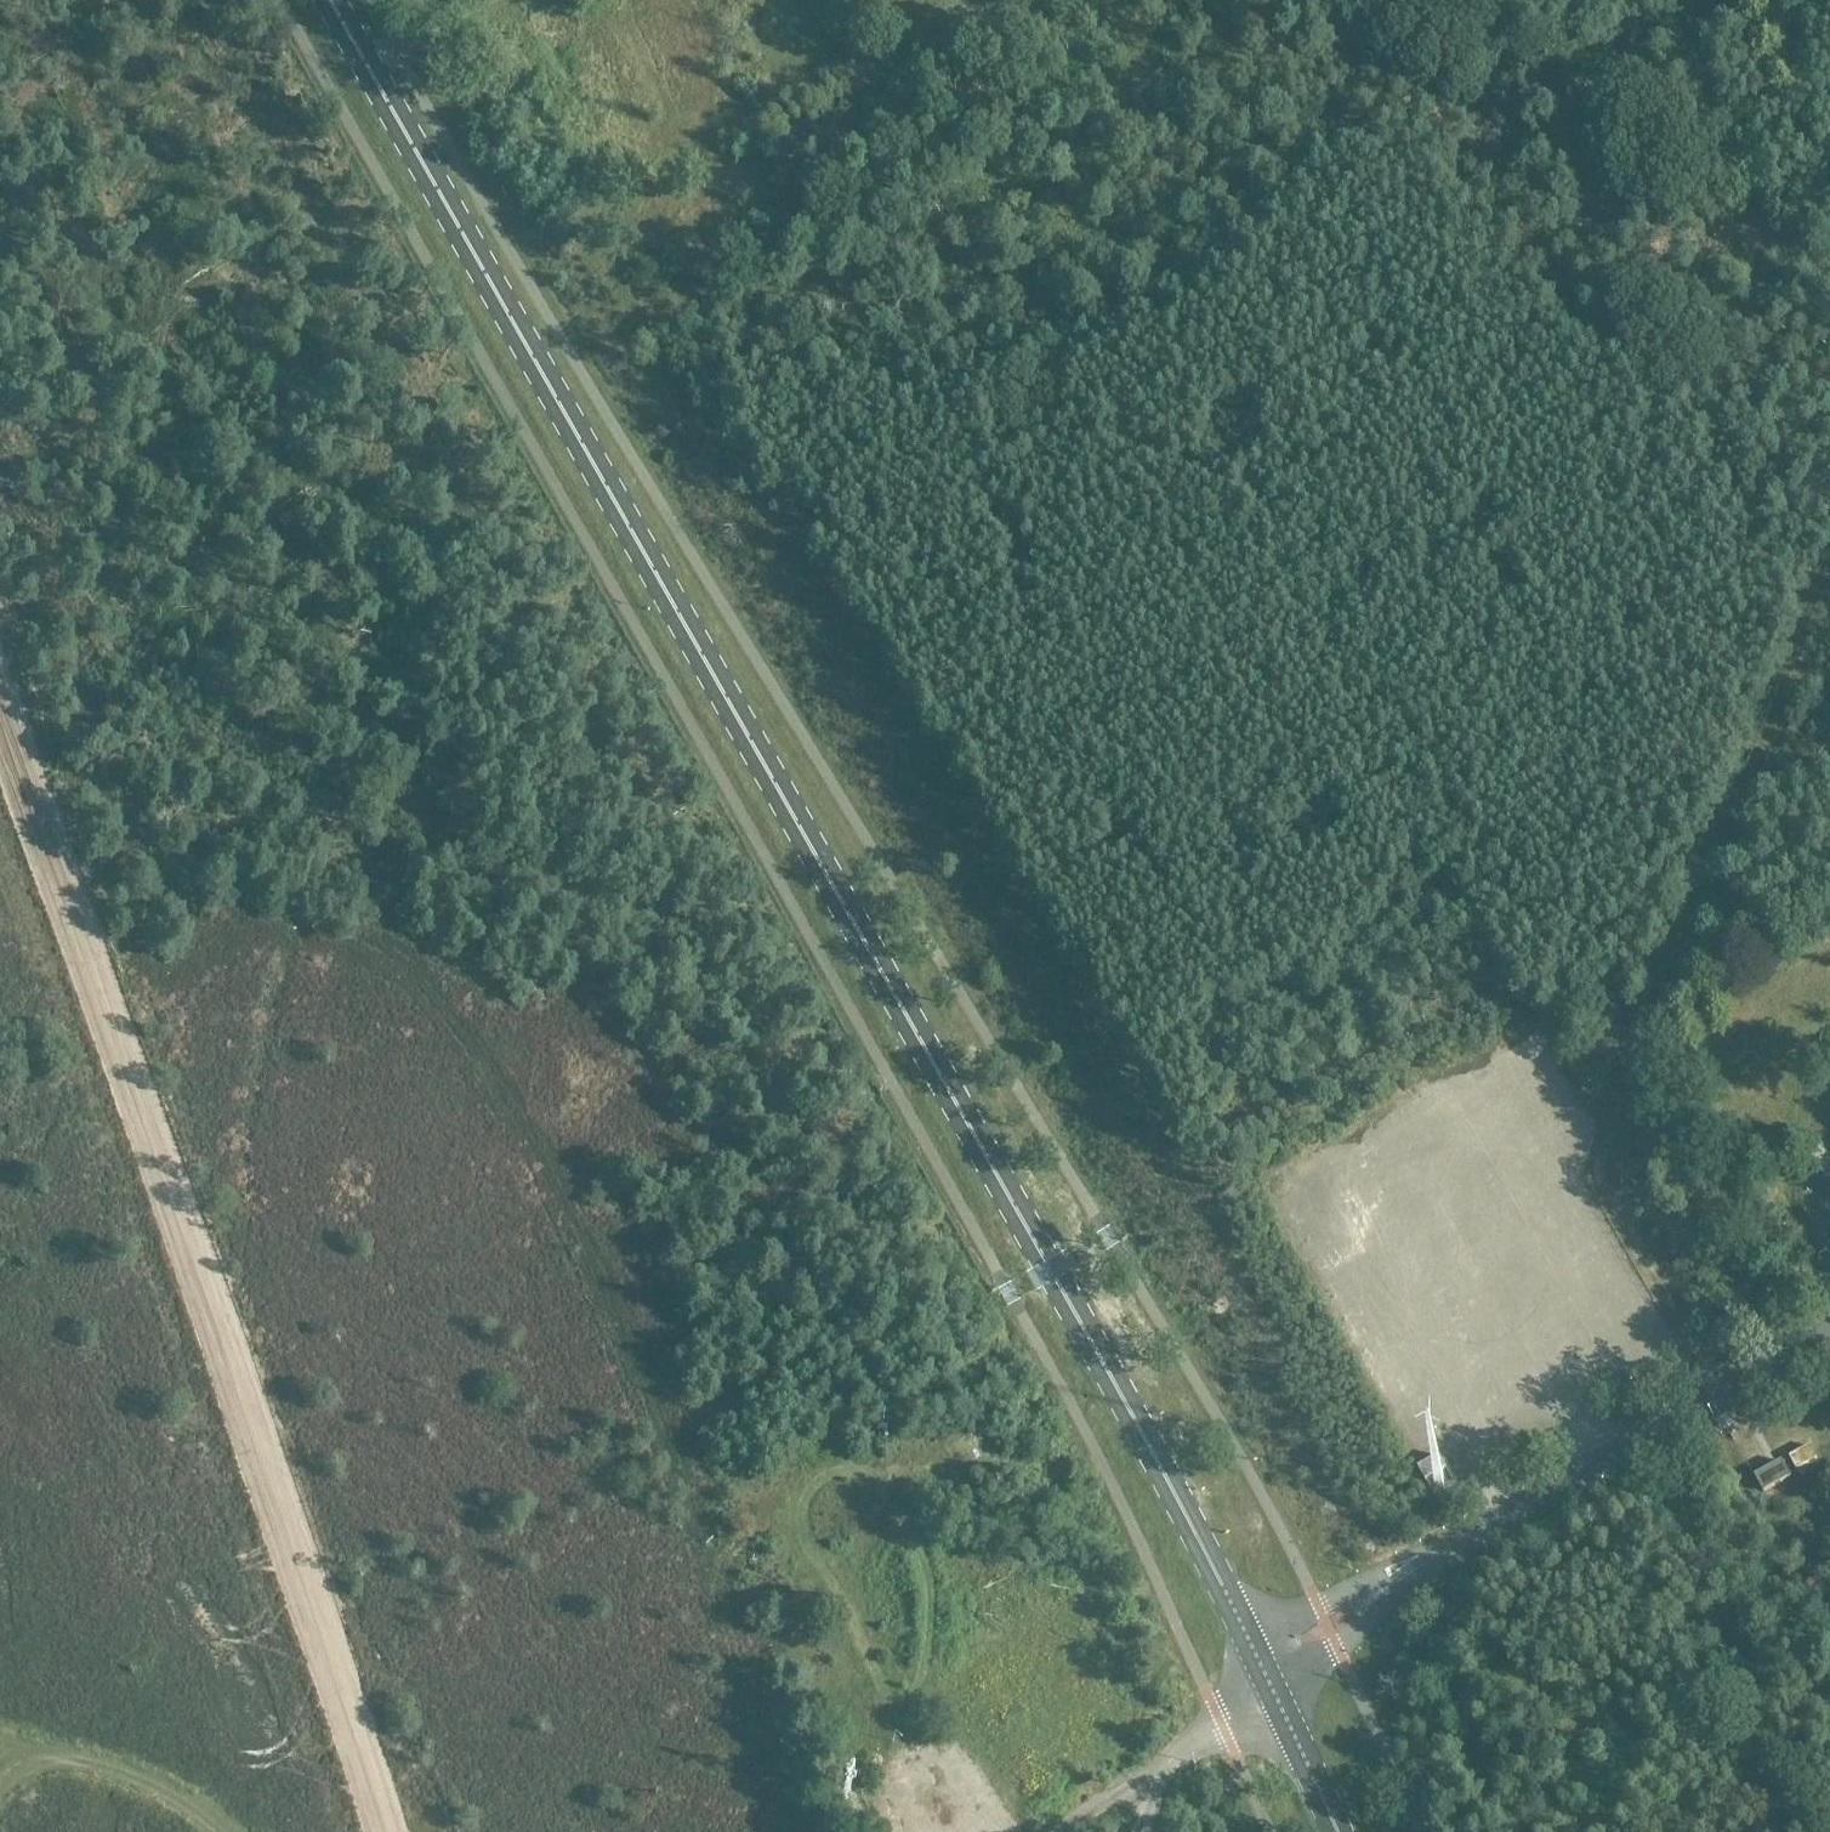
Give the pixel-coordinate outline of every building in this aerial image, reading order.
[(1809,1447),(1788,1458),(1795,1471),(1816,1460),(1809,1447)] [(1439,1456),(1419,1468),(1426,1480),(1446,1468),(1439,1456)] [(1755,1476),(1764,1492),(1791,1477),(1782,1462),(1756,1476),(1755,1476)]
